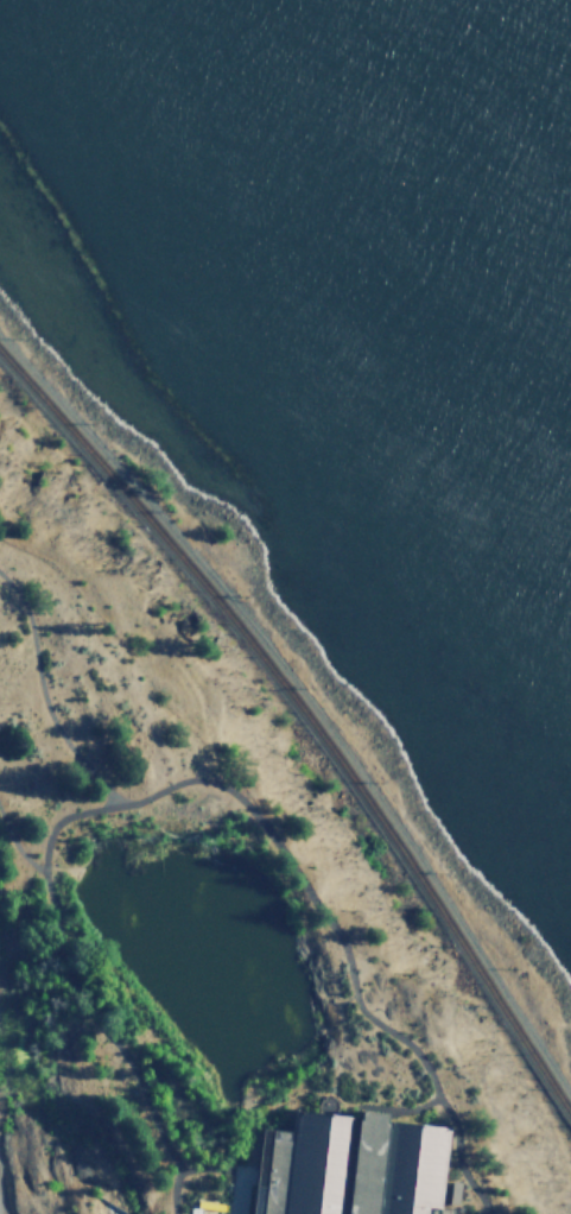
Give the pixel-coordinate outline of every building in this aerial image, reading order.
[(266,1175),(261,1213),(432,1213),(432,1210),(442,1212),(452,1125),(391,1118),(391,1111),(360,1106),(359,1117),(294,1108),(292,1132),(272,1128),(266,1175)]
